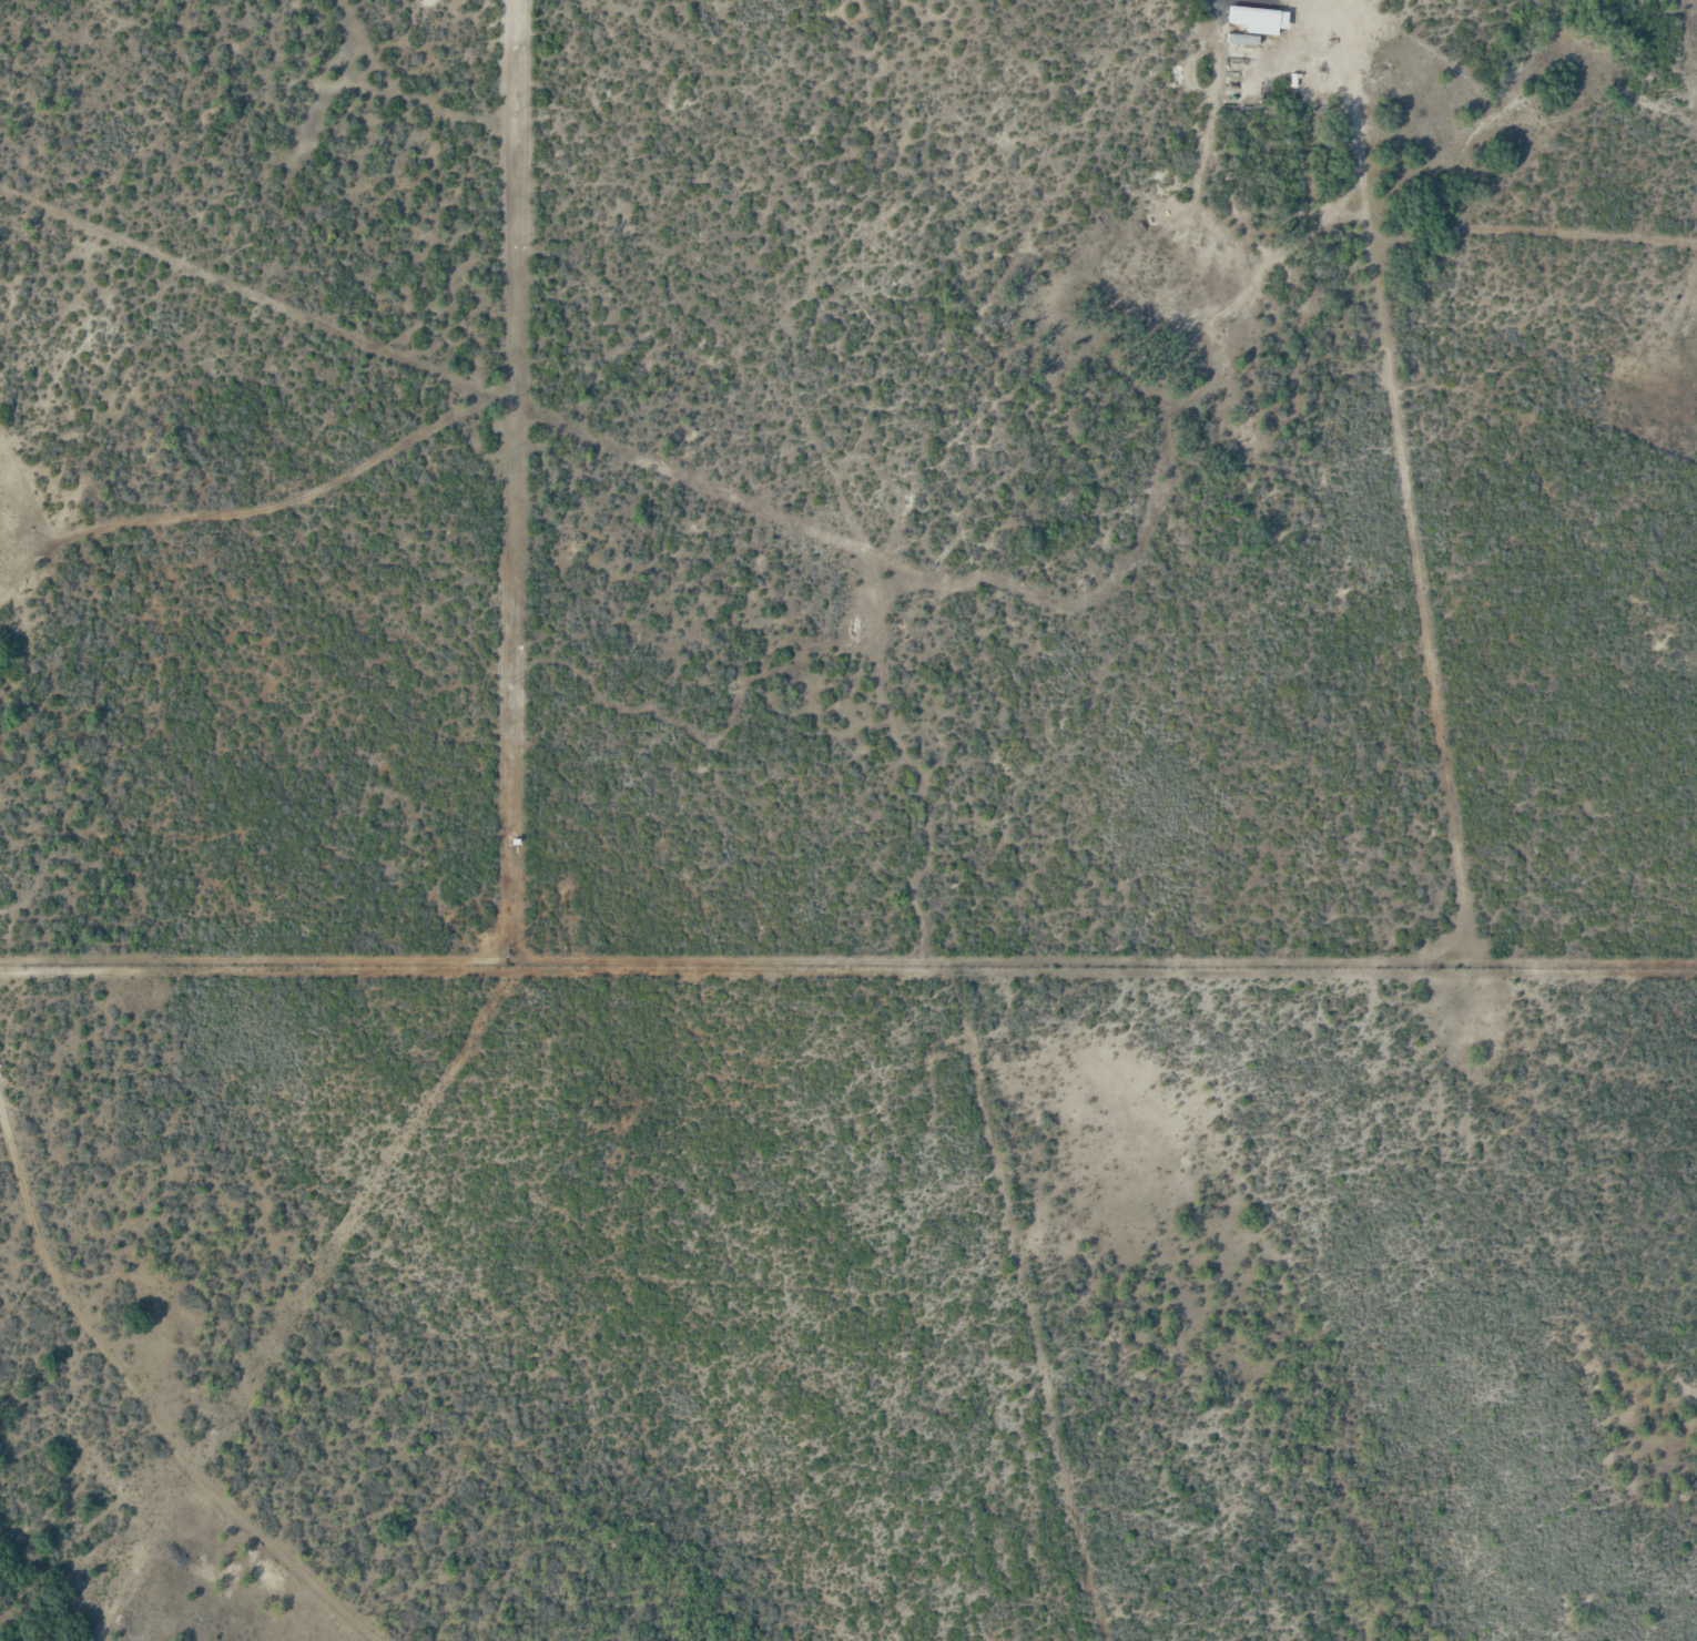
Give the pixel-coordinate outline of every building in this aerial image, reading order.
[(1231,6),(1289,11),(1286,38),(1228,32),(1231,6)]
